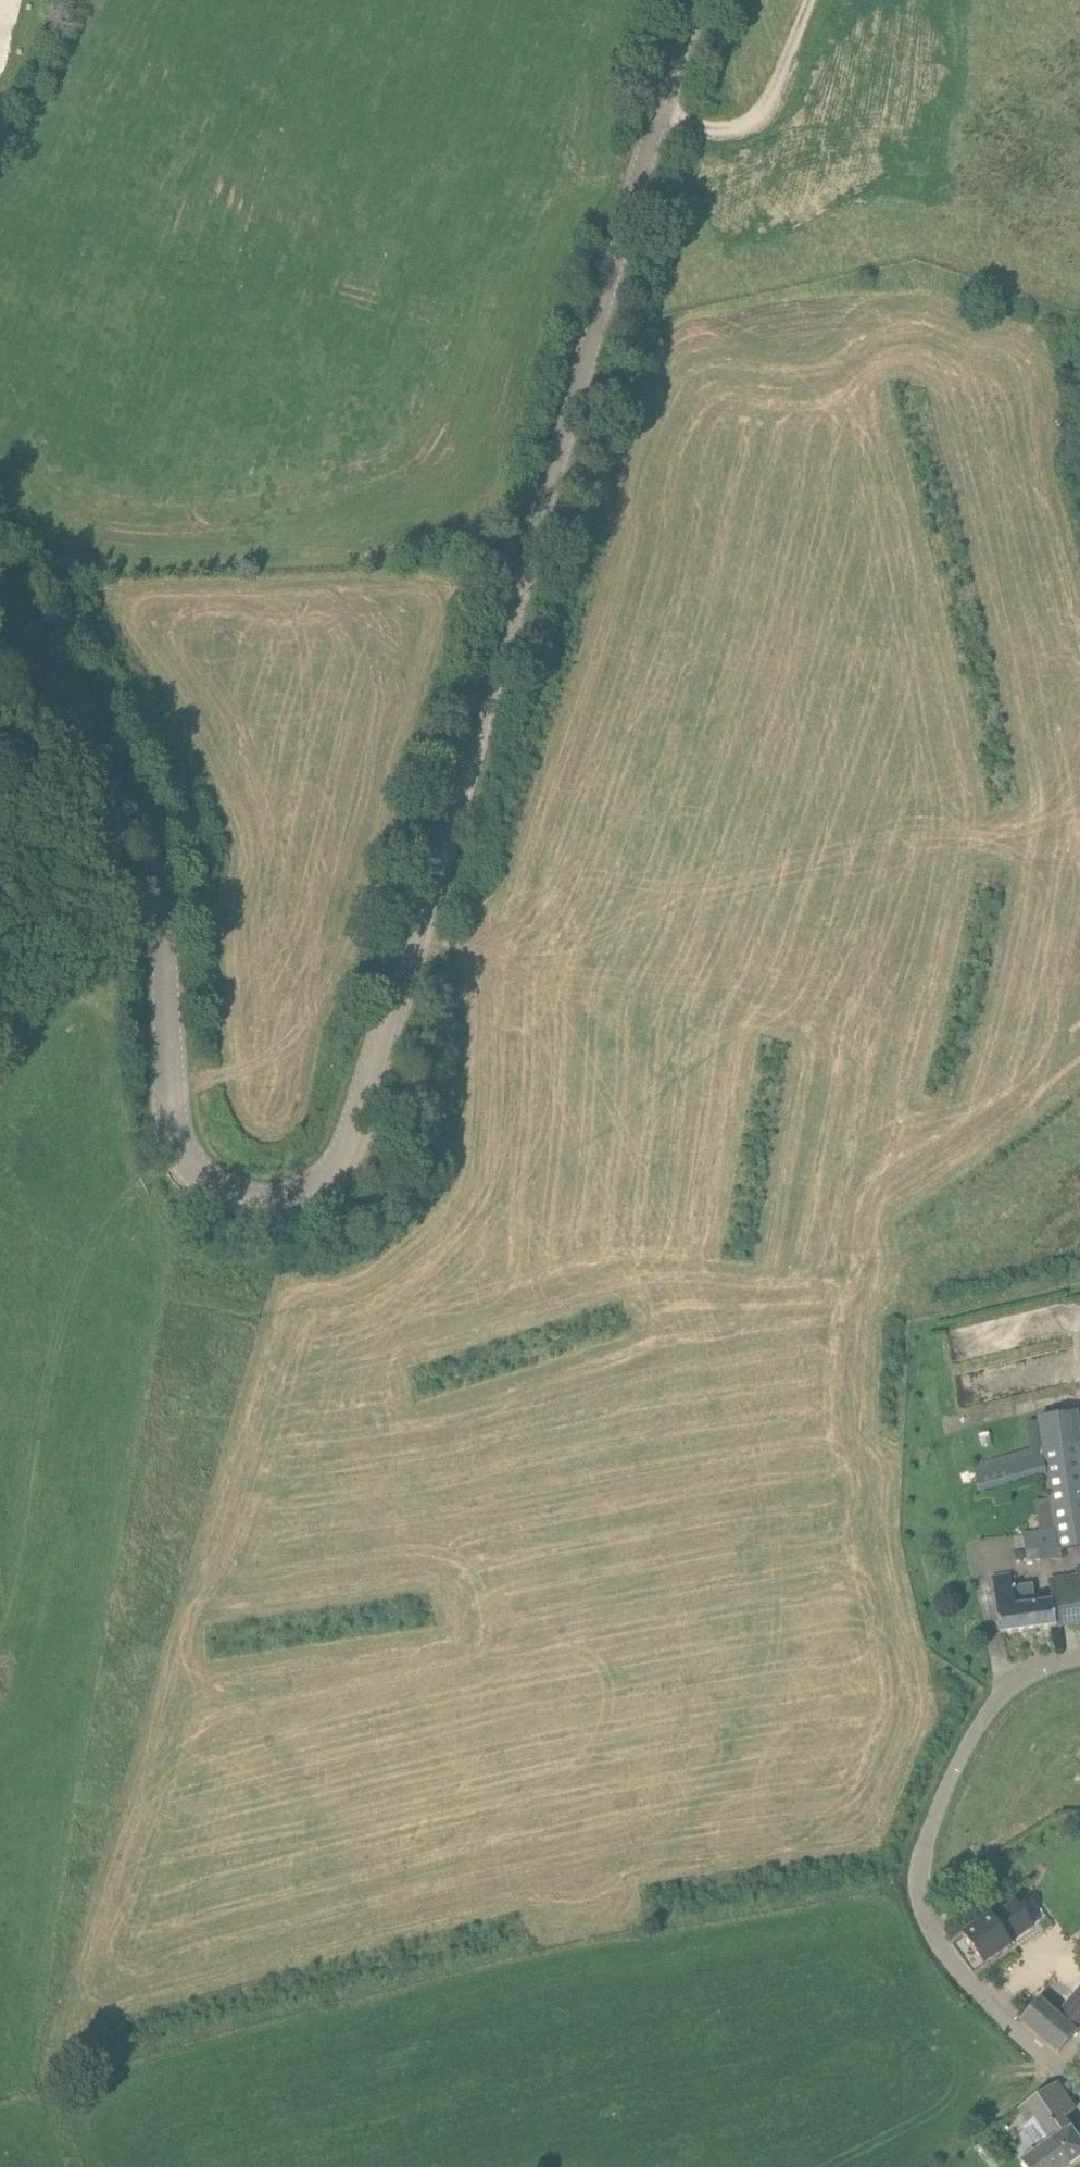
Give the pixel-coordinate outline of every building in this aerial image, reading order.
[(1053,1529),(1056,1529),(1058,1550),(1079,1546),(1079,1429),(1078,1411),(1037,1418),(1037,1421),(1041,1446),(1030,1449),(973,1464),(980,1494),(1045,1476),(1049,1498),(1053,1529)] [(1030,1449),(1041,1446),(1037,1421),(1026,1422),(1030,1449)] [(1049,1498),(1034,1501),(1038,1531),(1053,1529),(1049,1498)] [(997,1613),(1000,1634),(1079,1625),(1079,1566),(1074,1567),(1075,1574),(1048,1578),(1051,1600),(1015,1604),(1011,1572),(992,1575),(997,1613)] [(1012,1945),(1009,1941),(1030,1926),(1015,1905),(994,1919),(992,1916),(981,1924),(963,1936),(983,1965),(1000,1952),(1012,1945)] [(1076,2032),(1078,2035),(1079,2033),(1079,1989),(1060,2014),(1078,2030),(1076,2032)] [(1076,2032),(1078,2030),(1060,2014),(1040,1997),(1020,2020),(1058,2053),(1076,2032)] [(1035,2145),(1038,2149),(1069,2128),(1064,2117),(1074,2110),(1057,2085),(1039,2097),(1019,2111),(1027,2122),(1022,2126),(1025,2131),(1027,2129),(1037,2145),(1035,2145)] [(1030,2154),(1020,2161),(1024,2166),(1064,2166),(1079,2156),(1079,2143),(1071,2131),(1069,2128),(1038,2149),(1030,2154)]
